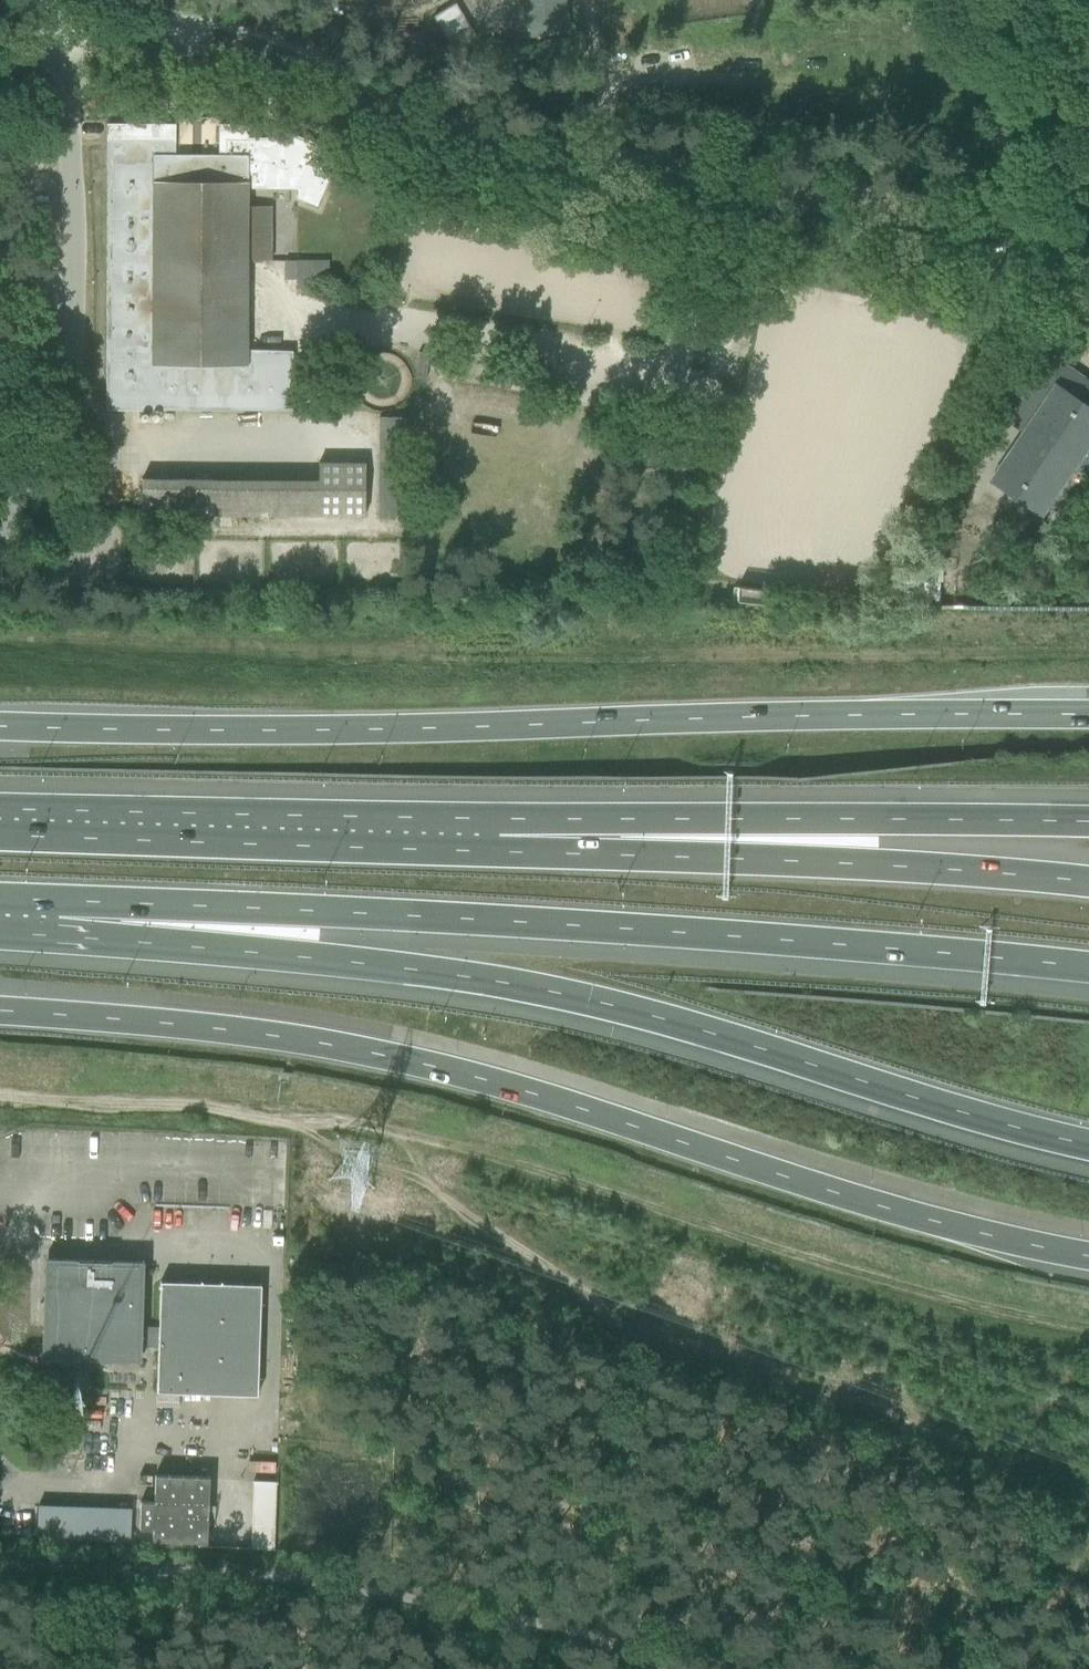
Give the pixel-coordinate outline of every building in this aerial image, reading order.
[(526,38),(566,33),(562,0),(521,0),(526,38)] [(470,26),(456,2),(432,16),(446,40),(470,26)] [(120,104),(120,91),(107,91),(107,104),(120,104)] [(219,124),(218,124),(218,154),(175,154),(175,124),(107,124),(106,166),(107,166),(107,409),(293,409),(293,349),(248,347),(248,260),(270,260),(270,224),(248,224),(248,187),(300,187),(299,197),(315,204),(336,156),(278,129),(274,139),(248,139),(248,124),(219,124)] [(296,260),(296,288),(314,289),(314,279),(328,279),(328,260),(296,260)] [(437,415),(445,354),(421,351),(413,412),(437,415)] [(993,479),(1044,514),(1076,467),(1088,477),(1088,383),(1088,378),(1070,366),(1069,368),(1050,356),(1006,420),(1025,433),(993,479)] [(648,404),(644,417),(655,420),(659,407),(648,404)] [(318,479),(318,515),(364,515),(364,462),(318,462),(318,479)] [(141,479),(141,515),(163,515),(209,515),(209,479),(163,479),(141,479)] [(318,515),(318,479),(209,479),(209,515),(318,515)] [(921,580),(919,593),(942,596),(944,583),(921,580)] [(45,1258),(41,1357),(140,1360),(140,1346),(158,1346),(156,1392),(257,1395),(260,1284),(160,1281),(158,1326),(158,1337),(141,1336),(143,1261),(45,1258)] [(148,1539),(202,1541),(204,1475),(150,1474),(149,1500),(136,1500),(135,1527),(148,1527),(148,1539)] [(254,1478),(254,1545),(277,1545),(277,1478),(254,1478)]
